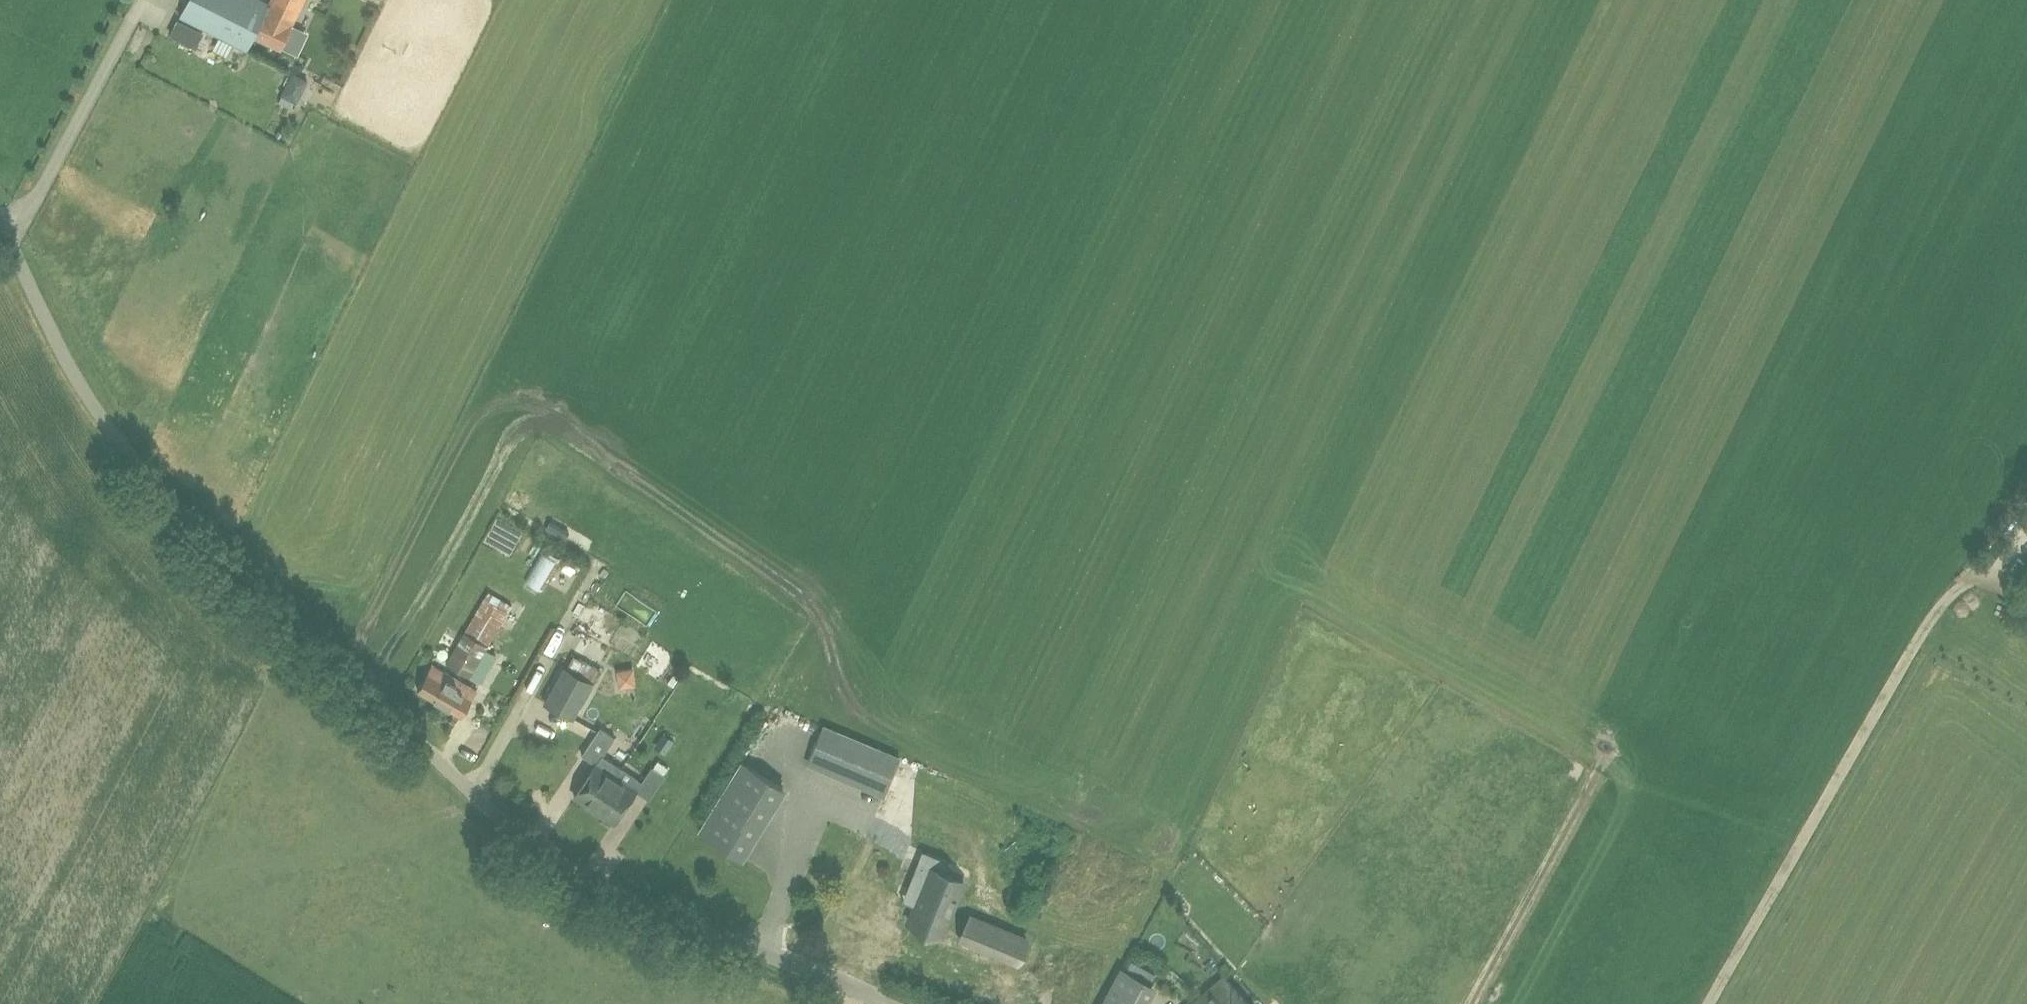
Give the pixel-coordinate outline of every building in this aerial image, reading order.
[(304,0),(269,0),(268,2),(263,0),(187,0),(180,15),(247,49),(254,35),(281,48),(304,0)] [(178,22),(171,36),(197,49),(204,35),(178,22)] [(292,71),(281,95),(297,103),(309,79),(292,71)] [(544,547),(525,580),(542,590),(562,557),(544,547)] [(575,559),(569,568),(584,577),(589,567),(575,559)] [(193,564),(182,574),(191,584),(202,574),(193,564)] [(459,640),(448,657),(446,661),(469,676),(512,605),(488,589),(459,640)] [(598,658),(615,664),(620,651),(603,645),(598,658)] [(575,655),(568,667),(564,666),(546,699),(573,717),(594,685),(591,681),(597,670),(575,655)] [(418,688),(462,715),(478,689),(433,663),(418,688)] [(502,693),(512,676),(503,670),(493,687),(502,693)] [(808,761),(884,792),(899,757),(822,726),(808,761)] [(575,798),(593,810),(621,769),(603,757),(616,739),(601,729),(582,756),(596,766),(575,798)] [(715,830),(758,847),(787,775),(744,758),(715,830)] [(645,782),(661,794),(674,776),(658,765),(645,782)] [(621,769),(593,810),(615,825),(637,792),(617,779),(623,770),(621,769)] [(1175,843),(1167,850),(1180,865),(1188,857),(1175,843)] [(963,880),(945,873),(917,862),(907,888),(919,892),(908,922),(942,935),(963,880)] [(1017,962),(1027,939),(983,922),(974,945),(1017,962)] [(1160,976),(1124,961),(1107,1003),(1148,1003),(1160,976)] [(1226,973),(1189,1003),(1252,1003),(1226,973)]
